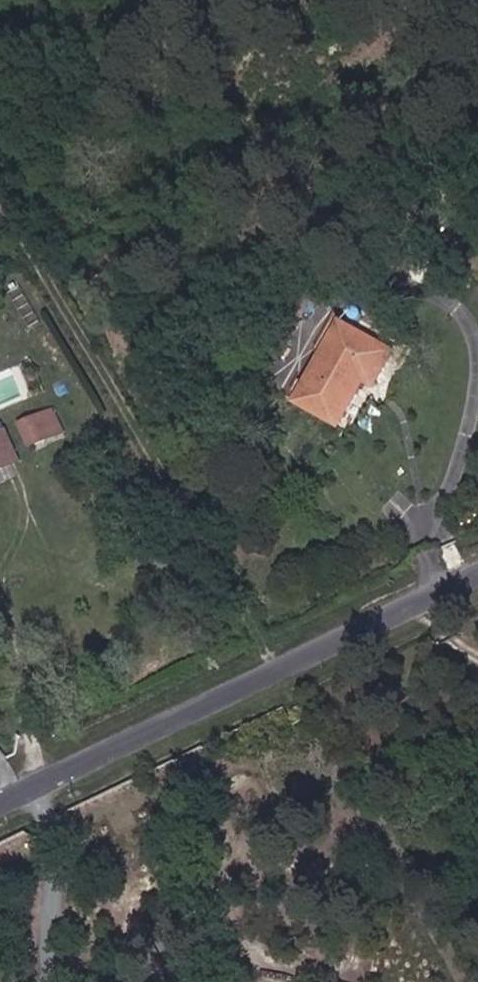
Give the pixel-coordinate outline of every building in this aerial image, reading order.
[(376,394),(394,356),(339,329),(298,410),(342,434),(366,389),(376,394)] [(21,417),(28,444),(67,434),(60,407),(21,417)]
